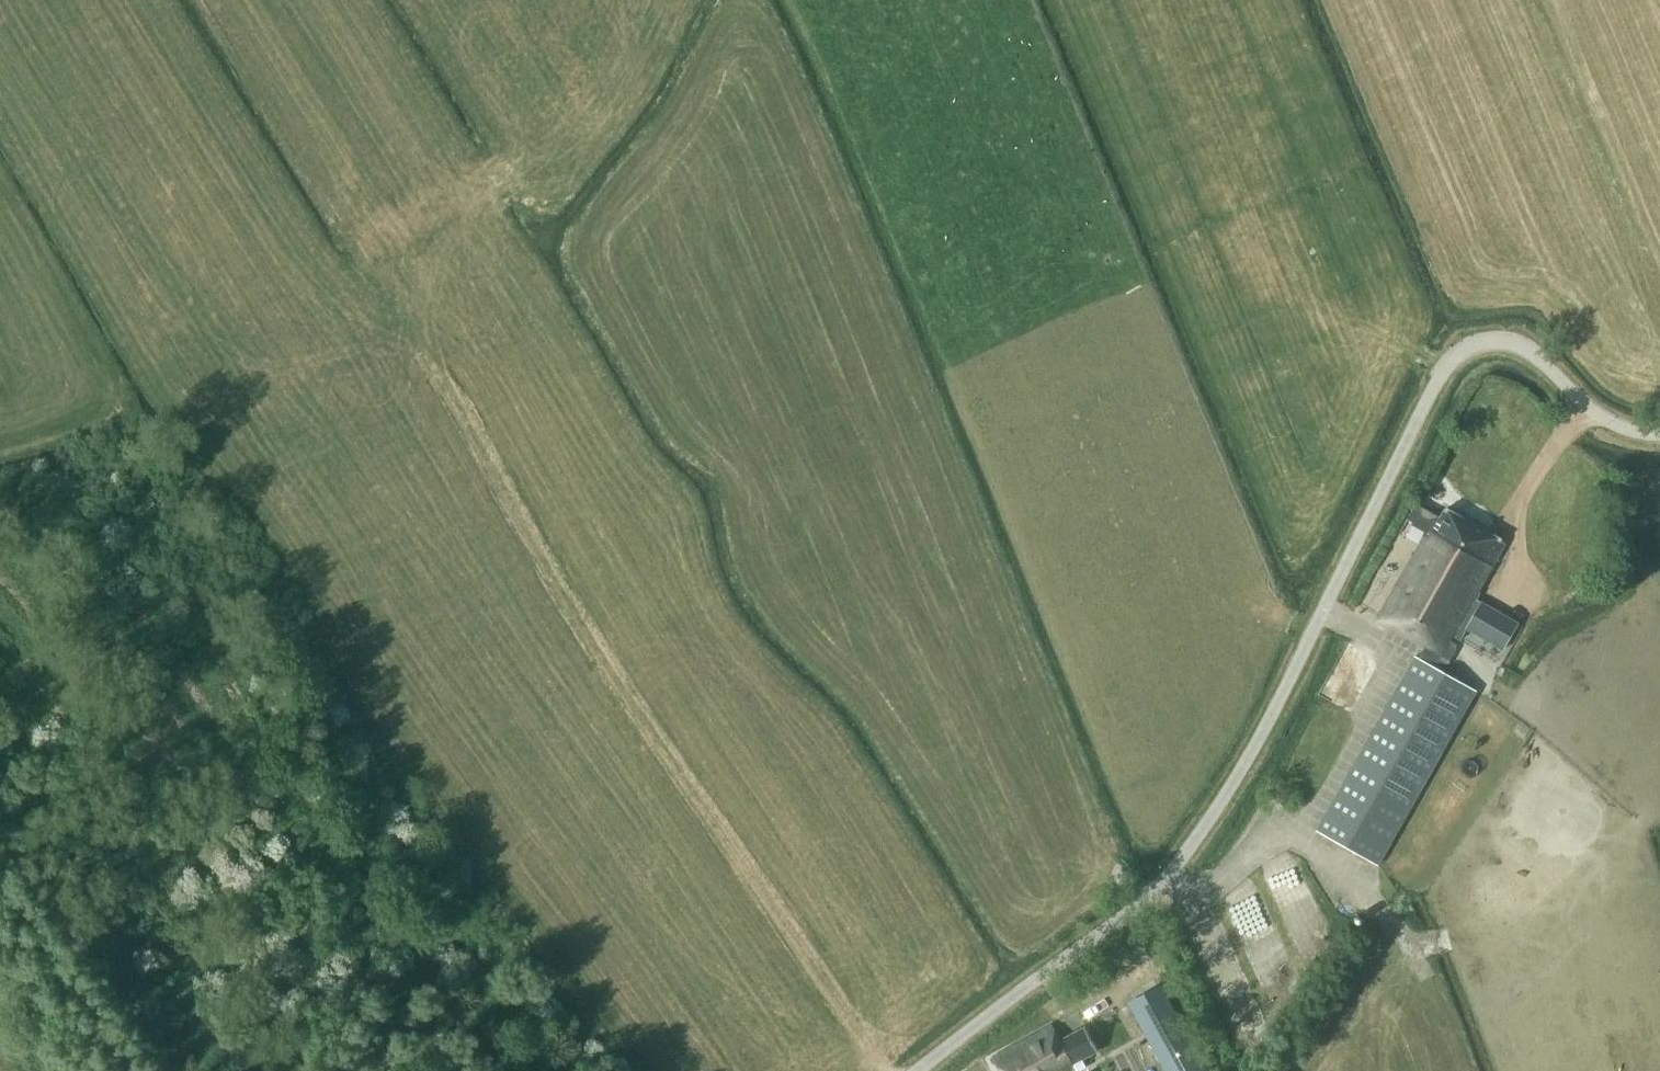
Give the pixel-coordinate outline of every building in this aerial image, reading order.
[(1425,531),(1377,618),(1425,646),(1419,657),(1415,655),(1363,747),(1316,829),(1377,864),(1444,747),(1476,690),(1443,672),(1434,667),(1450,639),(1452,635),(1473,598),(1504,542),(1500,540),(1500,539),(1444,507),(1439,516),(1415,503),(1407,517),(1412,520),(1411,523),(1425,531)] [(1485,605),(1473,598),(1452,635),(1459,639),(1466,627),(1502,648),(1517,623),(1503,614),(1485,605)] [(1450,639),(1434,667),(1443,672),(1456,651),(1457,648),(1456,644),(1450,640),(1450,639)] [(1347,645),(1328,694),(1354,704),(1374,655),(1347,645)] [(1161,985),(1130,1002),(1168,1070),(1206,1070),(1207,1070),(1161,985)] [(993,1057),(1000,1070),(1070,1070),(1075,1068),(1077,1070),(1087,1066),(1082,1058),(1098,1050),(1086,1026),(1060,1040),(1051,1025),(993,1057)]
